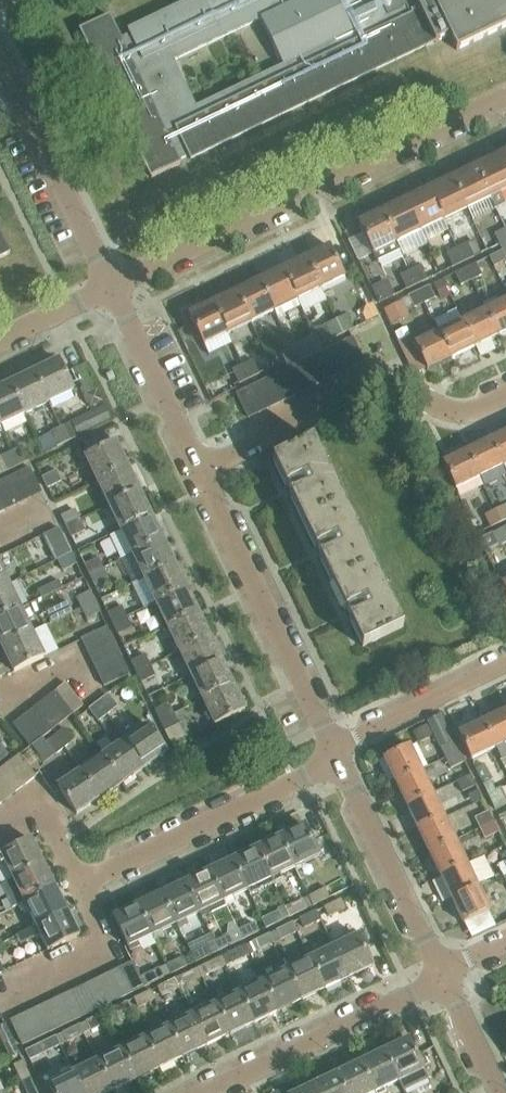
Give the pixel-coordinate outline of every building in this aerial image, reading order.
[(110,18),(81,31),(152,179),(181,165),(179,162),(189,158),(190,161),(427,48),(424,44),(433,40),(435,45),(449,38),(456,52),(505,28),(505,0),(217,0),(206,5),(203,0),(196,0),(128,33),(130,37),(121,41),(110,18)] [(475,169),(490,200),(496,211),(505,206),(500,195),(505,192),(505,173),(499,157),(475,169)] [(475,169),(452,180),(467,211),(490,200),(475,169)] [(452,180),(429,191),(444,222),(467,211),(452,180)] [(429,191),(405,202),(420,233),(444,222),(429,191)] [(405,202),(382,213),(397,245),(420,233),(405,202)] [(382,213),(358,225),(377,264),(401,253),(397,245),(382,213)] [(501,249),(505,247),(505,233),(505,231),(495,236),(501,249)] [(10,255),(0,234),(0,260),(10,255)] [(468,245),(457,250),(464,264),(474,259),(468,245)] [(330,248),(306,260),(321,291),(345,279),(330,248)] [(464,264),(457,250),(447,255),(453,269),(464,264)] [(306,260),(283,271),(298,302),(321,291),(306,260)] [(476,265),(466,270),(472,282),(482,277),(476,265)] [(421,268),(411,273),(417,286),(428,281),(421,268)] [(472,282),(466,270),(455,275),(461,287),(472,282)] [(283,271),(260,282),(275,313),(298,302),(283,271)] [(417,286),(411,273),(400,278),(407,291),(417,286)] [(442,281),(434,285),(442,302),(450,298),(442,281)] [(260,282),(236,293),(252,324),(275,313),(260,282)] [(429,288),(419,293),(425,305),(435,300),(429,288)] [(236,293),(213,304),(229,336),(252,324),(236,293)] [(425,305),(419,293),(408,298),(414,310),(425,305)] [(483,306),(498,338),(505,334),(505,302),(499,306),(496,300),(483,306)] [(402,301),(383,310),(390,326),(410,317),(408,313),(402,301)] [(229,336),(213,304),(189,316),(205,347),(229,336)] [(470,312),(473,318),(462,323),(475,349),(498,338),(483,306),(470,312)] [(347,316),(337,321),(344,335),(354,330),(347,316)] [(344,335),(337,321),(327,327),(333,340),(344,335)] [(445,324),(437,328),(439,334),(452,361),(475,349),(462,323),(448,330),(445,324)] [(452,361),(439,334),(415,346),(427,372),(452,361)] [(354,339),(341,345),(354,370),(366,365),(354,339)] [(304,345),(293,350),(300,364),(310,359),(304,345)] [(341,345),(330,350),(342,376),(354,370),(341,345)] [(300,364),(293,350),(283,355),(290,369),(300,364)] [(330,350),(319,356),(331,381),(342,376),(330,350)] [(319,356),(307,362),(319,387),(331,381),(319,356)] [(59,361),(34,374),(49,404),(74,392),(59,361)] [(254,361),(244,366),(251,380),(261,375),(254,361)] [(307,362),(295,367),(307,392),(319,387),(307,362)] [(85,366),(73,371),(85,396),(97,390),(85,366)] [(251,380),(244,366),(234,371),(240,385),(251,380)] [(295,367),(284,373),(296,398),(307,392),(295,367)] [(284,373),(272,378),(284,403),(296,398),(284,373)] [(34,374),(10,385),(25,416),(49,404),(34,374)] [(113,374),(107,377),(109,383),(115,380),(113,374)] [(272,378),(261,384),(273,409),(284,403),(272,378)] [(261,384),(249,389),(261,414),(273,409),(261,384)] [(0,390),(0,427),(25,416),(10,385),(0,390)] [(261,414),(249,389),(238,395),(249,420),(261,414)] [(97,390),(85,396),(91,409),(103,403),(97,390)] [(71,425),(61,430),(67,443),(78,438),(71,425)] [(67,443),(61,430),(50,435),(57,448),(67,443)] [(491,442),(503,468),(505,467),(505,434),(491,442)] [(273,461),(303,524),(344,505),(313,442),(273,461)] [(491,442),(467,453),(480,479),(503,468),(491,442)] [(85,459),(98,484),(128,469),(116,444),(85,459)] [(22,448),(12,453),(19,467),(29,462),(22,448)] [(19,467),(12,453),(2,458),(8,472),(19,467)] [(480,479),(467,453),(443,465),(456,491),(480,479)] [(30,469),(18,475),(30,500),(42,495),(30,469)] [(128,469),(98,484),(109,508),(140,493),(128,469)] [(56,473),(42,479),(47,490),(61,483),(56,473)] [(18,475),(6,481),(18,506),(30,500),(18,475)] [(0,483),(0,497),(7,512),(18,506),(6,481),(0,483)] [(140,493),(109,508),(121,532),(151,518),(140,493)] [(344,505),(303,524),(334,586),(373,567),(344,505)] [(495,512),(501,524),(505,522),(505,508),(505,507),(495,512)] [(61,518),(66,529),(80,522),(75,512),(61,518)] [(501,524),(495,512),(485,517),(491,529),(501,524)] [(151,518),(121,532),(133,557),(163,542),(151,518)] [(80,522),(66,529),(71,539),(85,532),(80,522)] [(504,530),(494,535),(500,547),(505,544),(505,534),(504,530)] [(163,542),(133,557),(144,581),(175,566),(163,542)] [(53,552),(57,562),(71,556),(66,545),(53,552)] [(71,556),(57,562),(63,573),(76,566),(71,556)] [(85,567),(90,577),(103,571),(98,560),(85,567)] [(175,566),(144,581),(156,605),(186,590),(175,566)] [(373,567),(334,586),(363,649),(404,629),(373,567)] [(9,586),(0,568),(0,590),(9,586)] [(103,571),(90,577),(95,588),(108,581),(103,571)] [(0,590),(0,620),(21,610),(9,586),(0,590)] [(186,590),(156,605),(168,629),(198,615),(186,590)] [(76,600),(81,611),(95,604),(90,594),(76,600)] [(95,604),(81,611),(86,621),(100,614),(95,604)] [(108,615),(113,626),(127,619),(122,609),(108,615)] [(0,620),(0,645),(2,649),(32,634),(21,610),(0,620)] [(198,615),(168,629),(180,654),(210,639),(198,615)] [(127,619),(113,626),(118,636),(132,629),(127,619)] [(82,641),(87,653),(113,641),(107,629),(82,641)] [(32,634),(2,649),(14,674),(45,659),(32,634)] [(210,639),(180,654),(191,678),(222,663),(210,639)] [(113,641),(87,653),(93,665),(118,653),(113,641)] [(118,653),(93,665),(99,676),(124,664),(118,653)] [(131,664),(136,674),(150,667),(145,657),(131,664)] [(222,663),(191,678),(203,702),(233,688),(222,663)] [(124,664),(99,676),(104,688),(130,676),(124,664)] [(150,667),(136,674),(141,684),(155,678),(150,667)] [(66,685),(55,694),(72,716),(83,708),(66,685)] [(233,688),(203,702),(215,727),(245,713),(233,688)] [(55,694),(45,701),(62,724),(72,716),(55,694)] [(108,697),(98,704),(108,716),(117,709),(108,697)] [(45,701),(35,710),(52,732),(62,724),(45,701)] [(108,716),(98,704),(89,711),(99,723),(108,716)] [(155,712),(160,722),(173,716),(168,706),(155,712)] [(35,710),(24,718),(41,740),(52,732),(35,710)] [(483,724),(496,750),(505,745),(505,712),(483,724)] [(173,716),(160,722),(165,733),(178,726),(173,716)] [(41,740),(24,718),(14,726),(31,748),(41,740)] [(441,749),(453,743),(441,719),(429,725),(441,749)] [(496,750),(483,724),(459,735),(471,761),(496,750)] [(427,726),(414,733),(419,744),(433,737),(427,726)] [(149,727),(126,743),(144,770),(167,755),(149,727)] [(65,730),(55,737),(65,749),(74,742),(65,730)] [(65,749),(55,737),(46,744),(56,756),(65,749)] [(126,743),(103,758),(122,786),(144,770),(126,743)] [(441,750),(446,760),(460,754),(455,743),(441,750)] [(8,756),(0,746),(0,763),(8,756)] [(384,760),(395,784),(422,772),(410,747),(384,760)] [(460,754),(446,760),(451,771),(465,764),(460,754)] [(19,757),(8,765),(25,787),(36,778),(19,757)] [(103,758),(81,773),(100,801),(122,786),(103,758)] [(0,772),(0,777),(14,795),(25,787),(8,765),(0,772)] [(486,766),(476,771),(484,787),(492,782),(493,782),(486,766)] [(422,772),(395,784),(407,808),(433,795),(422,772)] [(100,801),(81,773),(58,788),(77,816),(100,801)] [(4,803),(14,795),(0,777),(0,799),(4,803)] [(471,777),(457,783),(463,794),(476,788),(471,777)] [(433,795),(407,808),(418,831),(444,818),(433,795)] [(475,820),(480,830),(494,824),(489,814),(475,820)] [(444,818),(418,831),(429,854),(456,842),(444,818)] [(494,824),(480,830),(485,841),(499,834),(494,824)] [(304,827),(280,838),(295,869),(319,858),(318,855),(323,853),(318,841),(312,844),(304,827)] [(280,838),(256,850),(271,881),(295,869),(280,838)] [(1,857),(13,881),(44,866),(32,842),(1,857)] [(456,842),(429,854),(441,878),(467,865),(456,842)] [(256,850),(233,861),(248,892),(250,897),(273,885),(271,881),(256,850)] [(233,861),(209,872),(224,903),(226,908),(235,904),(232,899),(248,892),(233,861)] [(503,877),(505,876),(505,863),(498,867),(503,877)] [(467,865),(441,878),(452,901),(478,889),(467,865)] [(44,866),(13,881),(24,905),(56,889),(44,866)] [(209,872),(185,884),(200,915),(202,919),(226,908),(224,903),(209,872)] [(185,884),(162,895),(177,926),(179,930),(187,926),(185,922),(200,915),(185,884)] [(24,905),(25,905),(21,907),(25,915),(29,913),(36,928),(67,913),(56,889),(24,905)] [(478,889),(452,901),(464,925),(490,913),(478,889)] [(147,902),(138,906),(153,937),(152,938),(155,942),(156,942),(164,938),(162,933),(177,926),(162,895),(161,895),(158,892),(147,897),(147,902)] [(325,892),(310,899),(309,899),(313,907),(329,899),(325,892)] [(341,902),(325,909),(328,917),(344,909),(341,902)] [(302,903),(286,911),(290,918),(306,911),(302,903)] [(138,906),(113,918),(128,948),(131,954),(132,953),(140,949),(138,944),(152,938),(153,937),(138,906)] [(67,913),(36,928),(32,930),(37,939),(41,937),(48,952),(79,937),(67,913)] [(317,913),(300,921),(304,929),(320,921),(317,913)] [(278,914),(262,922),(266,930),(282,922),(278,914)] [(293,925),(276,933),(280,940),(297,932),(293,925)] [(254,926),(239,933),(238,933),(242,941),(258,934),(254,926)] [(269,936),(253,944),(256,952),(273,944),(269,936)] [(231,937),(215,945),(218,953),(235,945),(231,937)] [(341,940),(332,945),(349,980),(373,968),(365,951),(370,948),(364,937),(359,939),(358,937),(343,944),(341,940)] [(323,949),(325,953),(310,960),(325,991),(349,980),(332,945),(323,949)] [(207,948),(191,956),(195,964),(211,956),(207,948)] [(245,948),(229,955),(233,963),(249,955),(245,948)] [(222,959),(206,967),(209,974),(226,967),(222,959)] [(183,960),(167,967),(171,975),(187,968),(183,960)] [(310,960),(286,971),(302,1002),(325,991),(310,960)] [(133,963),(120,969),(132,994),(145,988),(141,980),(133,963)] [(167,967),(160,971),(164,979),(171,975),(167,967)] [(276,976),(263,982),(263,983),(278,1014),(302,1002),(286,971),(284,967),(274,972),(276,976)] [(120,969),(108,975),(120,1000),(132,994),(120,969)] [(198,970),(182,978),(186,986),(202,978),(198,970)] [(141,980),(145,988),(164,979),(160,971),(141,980)] [(108,975),(96,981),(108,1006),(120,1000),(108,975)] [(261,978),(237,990),(239,994),(254,1025),(278,1014),(263,983),(263,982),(261,978)] [(96,981),(84,987),(96,1011),(108,1006),(96,981)] [(174,982),(158,989),(162,997),(178,989),(174,982)] [(84,987),(72,993),(84,1017),(96,1011),(84,987)] [(72,993),(60,999),(72,1023),(84,1017),(72,993)] [(151,993),(135,1001),(138,1008),(154,1001),(151,993)] [(239,994),(215,1005),(231,1036),(254,1025),(239,994)] [(60,999),(48,1004),(59,1029),(72,1023),(60,999)] [(213,1001),(189,1012),(190,1013),(207,1048),(231,1036),(215,1005),(213,1001)] [(48,1004),(35,1010),(47,1035),(59,1029),(48,1004)] [(127,1004),(111,1012),(115,1020),(131,1012),(127,1004)] [(35,1010),(23,1016),(35,1041),(47,1035),(35,1010)] [(180,1017),(182,1021),(168,1028),(183,1059),(207,1048),(190,1013),(180,1017)] [(35,1041),(23,1016),(11,1022),(23,1047),(35,1041)] [(103,1016),(87,1023),(91,1031),(107,1023),(103,1016)] [(156,1029),(158,1033),(144,1039),(159,1071),(183,1059),(168,1028),(166,1024),(156,1029)] [(5,1025),(0,1028),(0,1035),(11,1059),(19,1055),(5,1025)] [(80,1027),(64,1035),(67,1043),(83,1035),(80,1027)] [(56,1038),(40,1046),(44,1054),(60,1046),(56,1038)] [(144,1039),(121,1051),(136,1082),(159,1071),(144,1039)] [(384,1052),(399,1083),(403,1092),(428,1081),(422,1069),(427,1067),(421,1055),(416,1057),(408,1040),(384,1052)] [(97,1062),(112,1092),(113,1092),(136,1082),(121,1051),(97,1062)] [(360,1063),(374,1092),(379,1092),(399,1083),(384,1052),(360,1063)] [(73,1074),(83,1092),(112,1092),(97,1062),(73,1074)] [(15,1067),(23,1083),(31,1079),(23,1063),(15,1067)] [(360,1063),(336,1075),(345,1092),(374,1092),(360,1063)] [(73,1074),(49,1085),(53,1092),(83,1092),(73,1074)] [(313,1086),(316,1092),(345,1092),(336,1075),(313,1086)]
